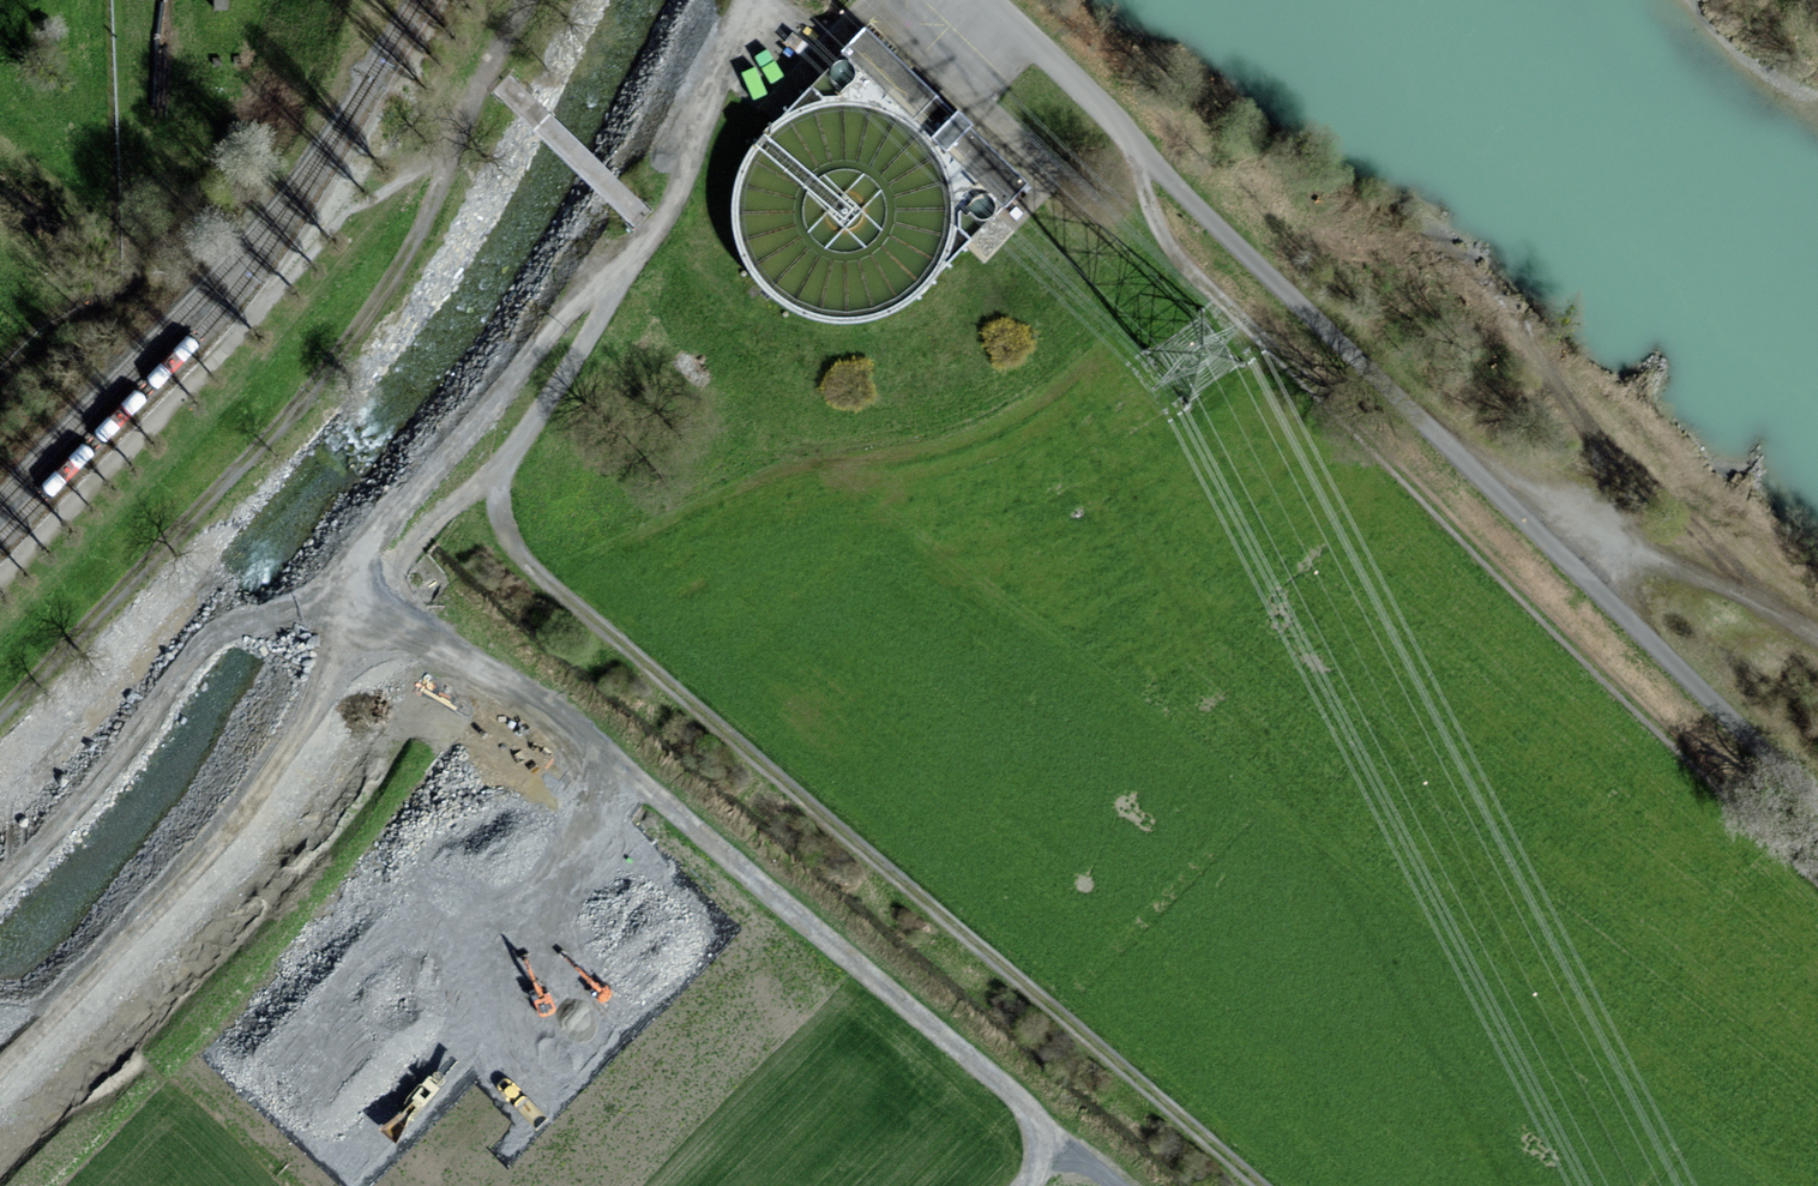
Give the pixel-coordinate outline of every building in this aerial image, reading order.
[(790,111),(794,115),(787,119),(779,124),(772,129),(765,135),(759,141),(754,148),(749,156),(745,164),(741,172),(738,180),(736,189),(735,197),(734,206),(734,215),(735,224),(737,232),(739,241),(742,249),(746,257),(750,265),(755,272),(761,279),(767,285),(774,291),(781,296),(789,301),(797,305),(805,308),(814,310),(822,312),(831,313),(840,313),(849,313),(858,312),(866,310),(875,307),(883,303),(891,299),(898,295),(905,289),(912,283),(918,277),(923,270),(928,263),(932,255),(934,250),(938,254),(1013,177),(865,34),(790,111)]
